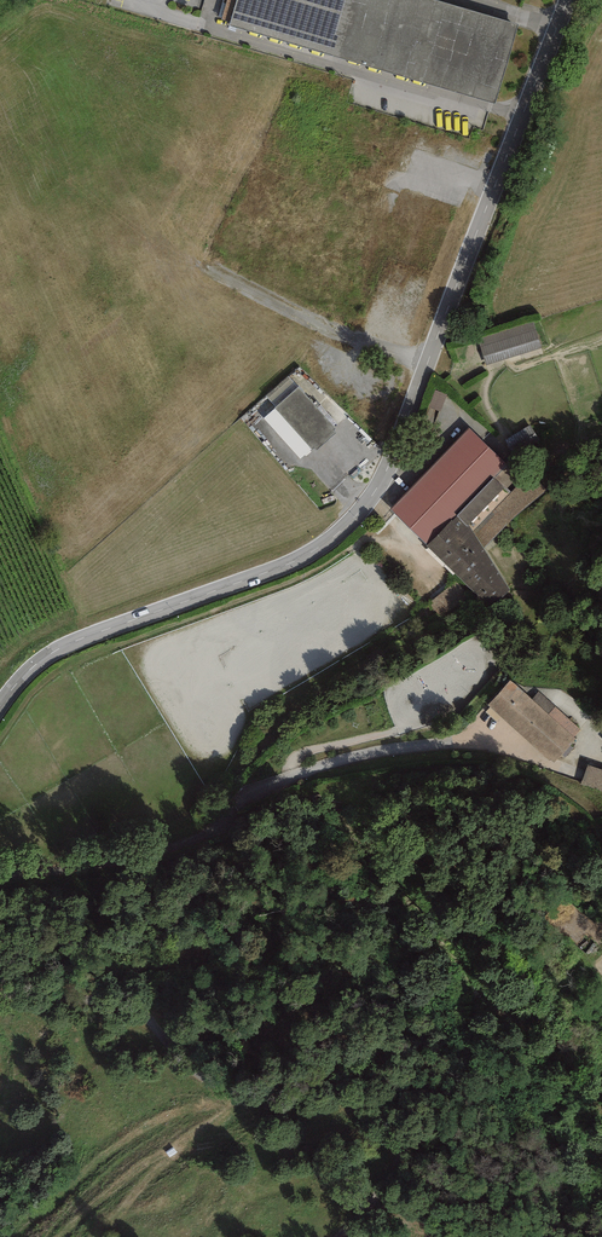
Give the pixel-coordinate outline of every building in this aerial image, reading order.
[(430,0),(236,0),(228,27),(493,104),(516,25),(430,0)] [(532,323),(478,340),(486,365),(540,348),(532,323)] [(298,387),(262,419),(302,463),(337,430),(298,387)] [(532,423),(507,440),(516,454),(541,436),(532,423)] [(508,465),(469,427),(390,509),(427,546),(490,610),(511,591),(484,550),(549,487),(514,458),(508,465)] [(467,597),(455,582),(429,602),(440,617),(467,597)] [(581,730),(537,691),(531,698),(510,680),(488,706),(553,762),(581,730)] [(587,765),(580,783),(601,791),(601,770),(587,765)]
